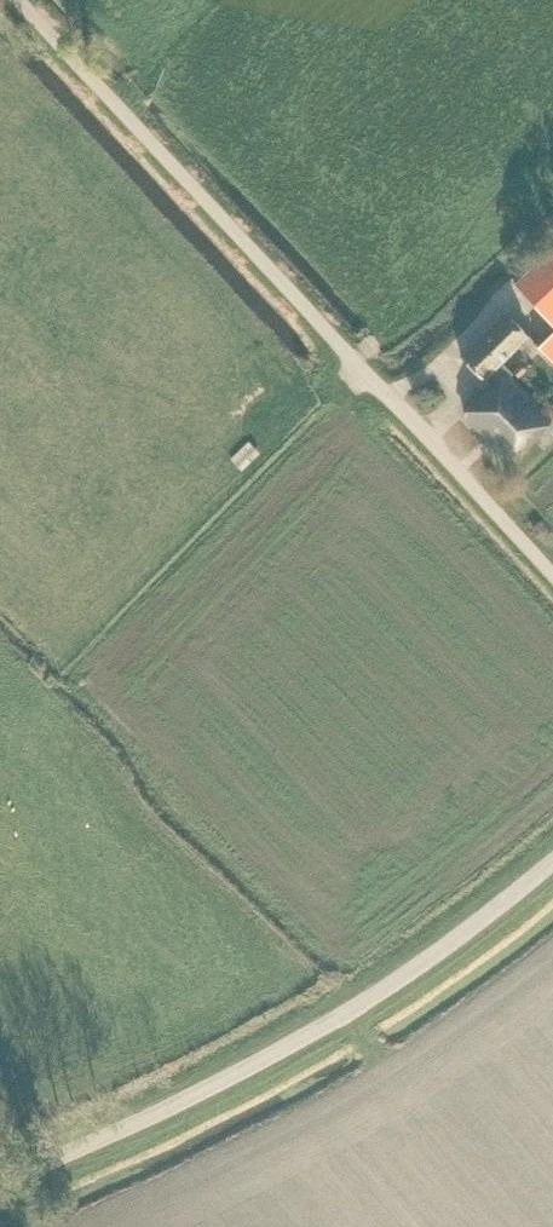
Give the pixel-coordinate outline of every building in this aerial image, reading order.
[(515,285),(552,324),(552,249),(515,285)] [(509,461),(551,421),(508,377),(512,374),(501,362),(528,335),(507,313),(465,355),(464,354),(461,357),(483,379),(485,378),(493,387),(465,415),(509,461)] [(537,347),(552,363),(552,331),(537,347)]
